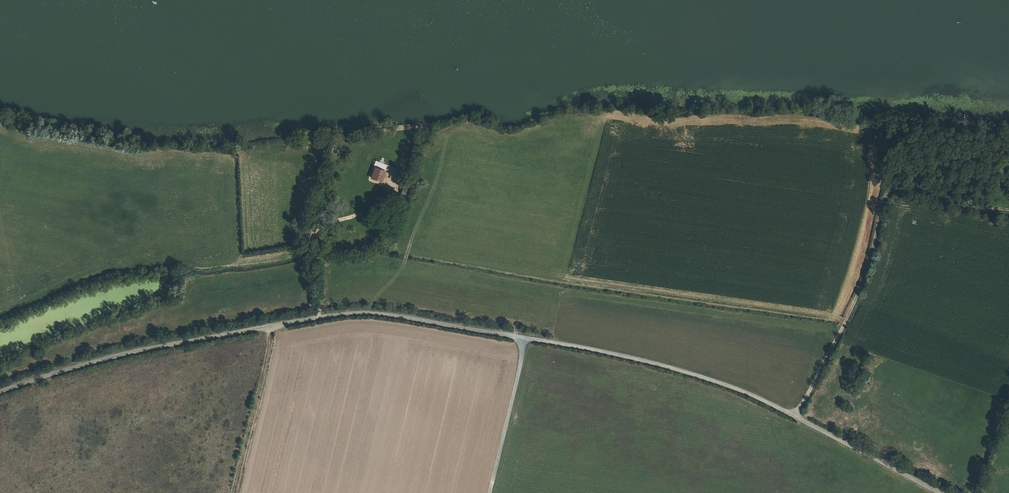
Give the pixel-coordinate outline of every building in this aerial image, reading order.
[(383,181),(386,174),(376,170),(373,177),(383,181)] [(403,185),(401,196),(409,197),(411,186),(403,185)]
